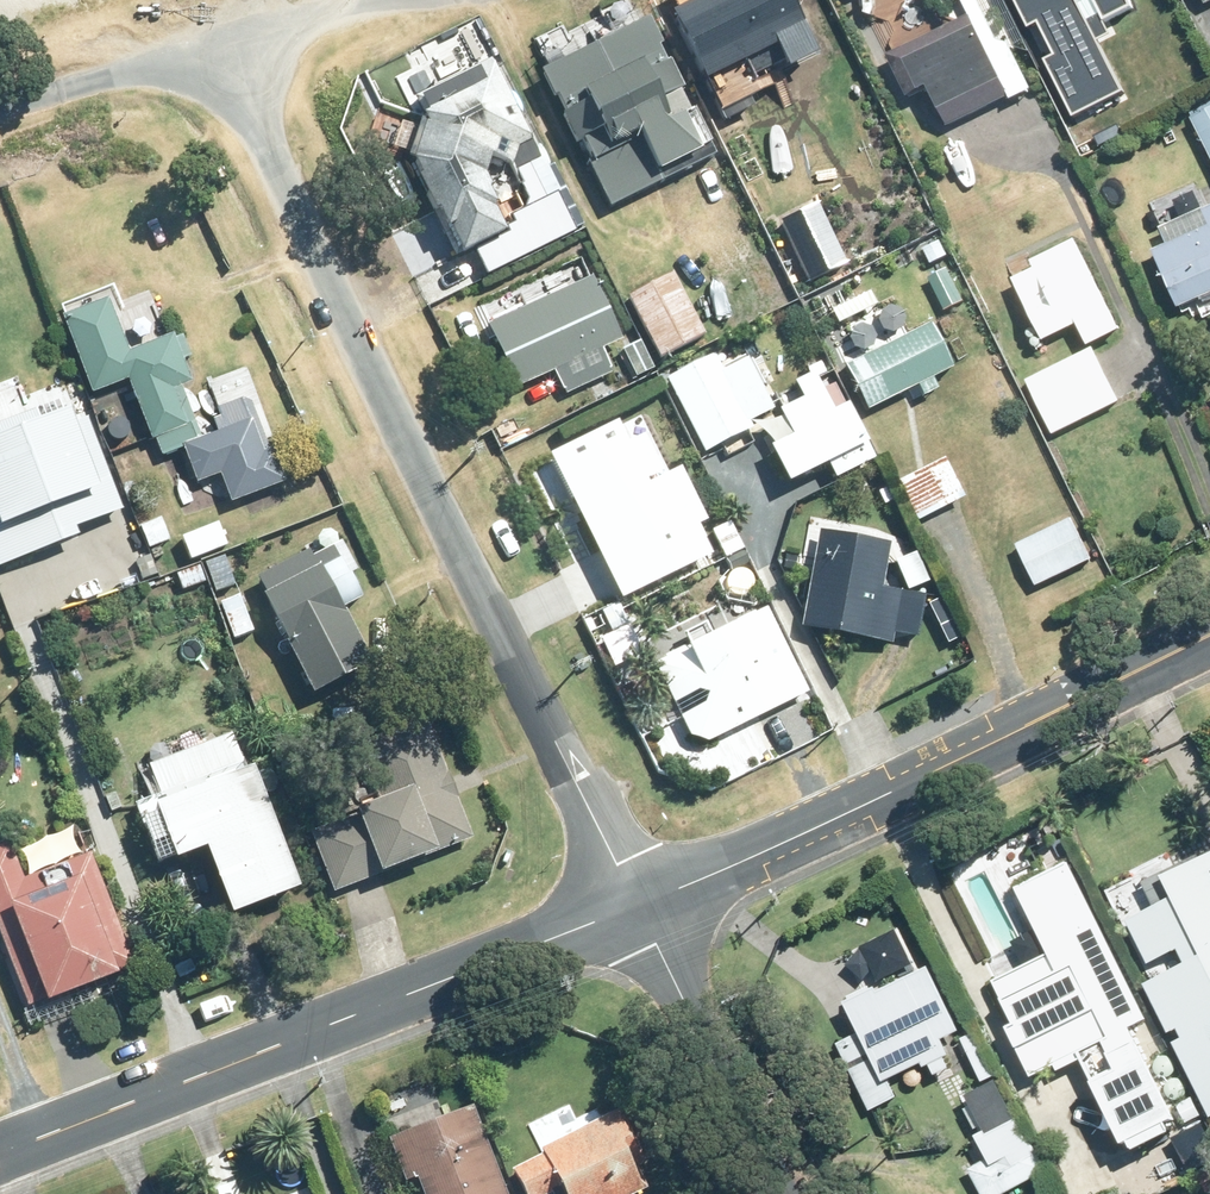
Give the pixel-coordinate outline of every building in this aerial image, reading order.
[(668,6),(670,11),(668,12),(721,119),(755,103),(744,82),(782,64),(785,70),(816,55),(788,0),(680,0),(668,6)] [(1073,110),(1119,88),(1097,41),(1109,36),(1102,22),(1133,8),(1130,0),(1020,0),(1073,110)] [(969,12),(886,54),(908,96),(929,85),(949,124),(1010,93),(969,12)] [(664,62),(656,46),(660,45),(645,16),(539,72),(553,99),(556,98),(563,113),(558,115),(574,144),(576,143),(609,207),(715,153),(689,103),(685,104),(678,91),(682,89),(667,60),(664,62)] [(511,171),(538,158),(489,58),(412,97),(420,115),(418,116),(404,158),(430,210),(433,209),(443,230),(446,228),(459,254),(503,232),(489,205),(491,204),(479,181),(488,156),(507,163),(511,171)] [(1191,118),(1209,156),(1209,108),(1191,118)] [(1171,128),(1161,133),(1167,145),(1178,140),(1171,128)] [(786,161),(756,176),(765,195),(796,179),(786,161)] [(818,203),(779,220),(807,280),(846,261),(818,203)] [(1159,226),(1167,243),(1152,250),(1179,308),(1209,294),(1209,203),(1159,226)] [(1035,267),(1013,278),(1044,341),(1078,324),(1088,346),(1121,330),(1076,238),(1032,260),(1035,267)] [(941,240),(924,249),(931,264),(949,254),(941,240)] [(671,270),(627,295),(661,357),(706,334),(671,270)] [(609,373),(599,350),(621,340),(592,277),(486,323),(516,387),(554,370),(565,394),(609,373)] [(157,438),(191,425),(177,387),(197,380),(188,357),(194,354),(186,335),(180,337),(178,332),(134,349),(112,297),(67,315),(96,392),(132,378),(157,438)] [(933,377),(954,366),(931,322),(845,365),(868,410),(918,384),(924,396),(939,388),(933,377)] [(638,339),(619,349),(634,377),(652,368),(638,339)] [(1092,349),(1028,381),(1054,435),(1119,402),(1092,349)] [(710,356),(667,378),(704,450),(748,427),(710,356)] [(216,418),(221,429),(186,442),(202,481),(225,473),(236,502),(291,480),(276,445),(274,446),(255,400),(246,397),(222,407),(224,415),(216,418)] [(47,432),(39,410),(0,424),(0,549),(5,561),(65,538),(53,504),(60,501),(69,525),(110,510),(90,461),(98,458),(83,420),(47,432)] [(684,560),(704,550),(636,413),(560,451),(631,594),(687,567),(684,560)] [(944,456),(897,480),(917,521),(964,497),(944,456)] [(1073,516),(1017,544),(1037,586),(1094,559),(1073,516)] [(166,520),(144,528),(151,546),(173,538),(166,520)] [(818,531),(800,628),(890,645),(900,591),(883,587),(890,546),(818,531)] [(227,555),(208,562),(218,590),(238,582),(227,555)] [(264,589),(316,692),(379,660),(326,558),(264,589)] [(200,564),(178,572),(184,590),(207,582),(200,564)] [(242,595),(224,602),(237,638),(257,631),(242,595)] [(808,694),(767,609),(653,665),(689,738),(707,742),(808,694)] [(249,768),(236,732),(152,764),(162,793),(139,802),(162,862),(181,854),(183,859),(213,848),(239,914),(305,888),(258,765),(249,768)] [(361,815),(312,834),(333,891),(478,837),(444,749),(405,764),(403,758),(347,779),(361,815)] [(33,1006),(139,966),(95,853),(28,879),(14,842),(0,848),(0,922),(33,1006)] [(1155,910),(1127,924),(1148,966),(1179,950),(1188,968),(1145,989),(1209,1118),(1209,852),(1143,886),(1155,910)] [(1143,1020),(1067,866),(1018,890),(1051,955),(993,984),(1013,1025),(1007,1028),(1030,1075),(1054,1063),(1058,1072),(1081,1061),(1123,1146),(1173,1121),(1127,1027),(1143,1020)] [(942,1041),(961,1032),(931,967),(877,991),(875,988),(844,1002),(860,1037),(837,1048),(868,1115),(897,1102),(888,1081),(922,1065),(924,1069),(951,1058),(942,1041)] [(979,1029),(961,1038),(983,1083),(1001,1074),(979,1029)] [(392,1139),(409,1183),(420,1179),(426,1193),(510,1193),(475,1106),(392,1139)] [(547,1153),(516,1169),(529,1193),(556,1193),(641,1193),(654,1188),(642,1166),(647,1151),(625,1108),(597,1122),(594,1117),(583,1123),(574,1108),(534,1129),(547,1153)] [(980,1193),(1006,1193),(1041,1176),(1022,1140),(967,1170),(980,1193)]
